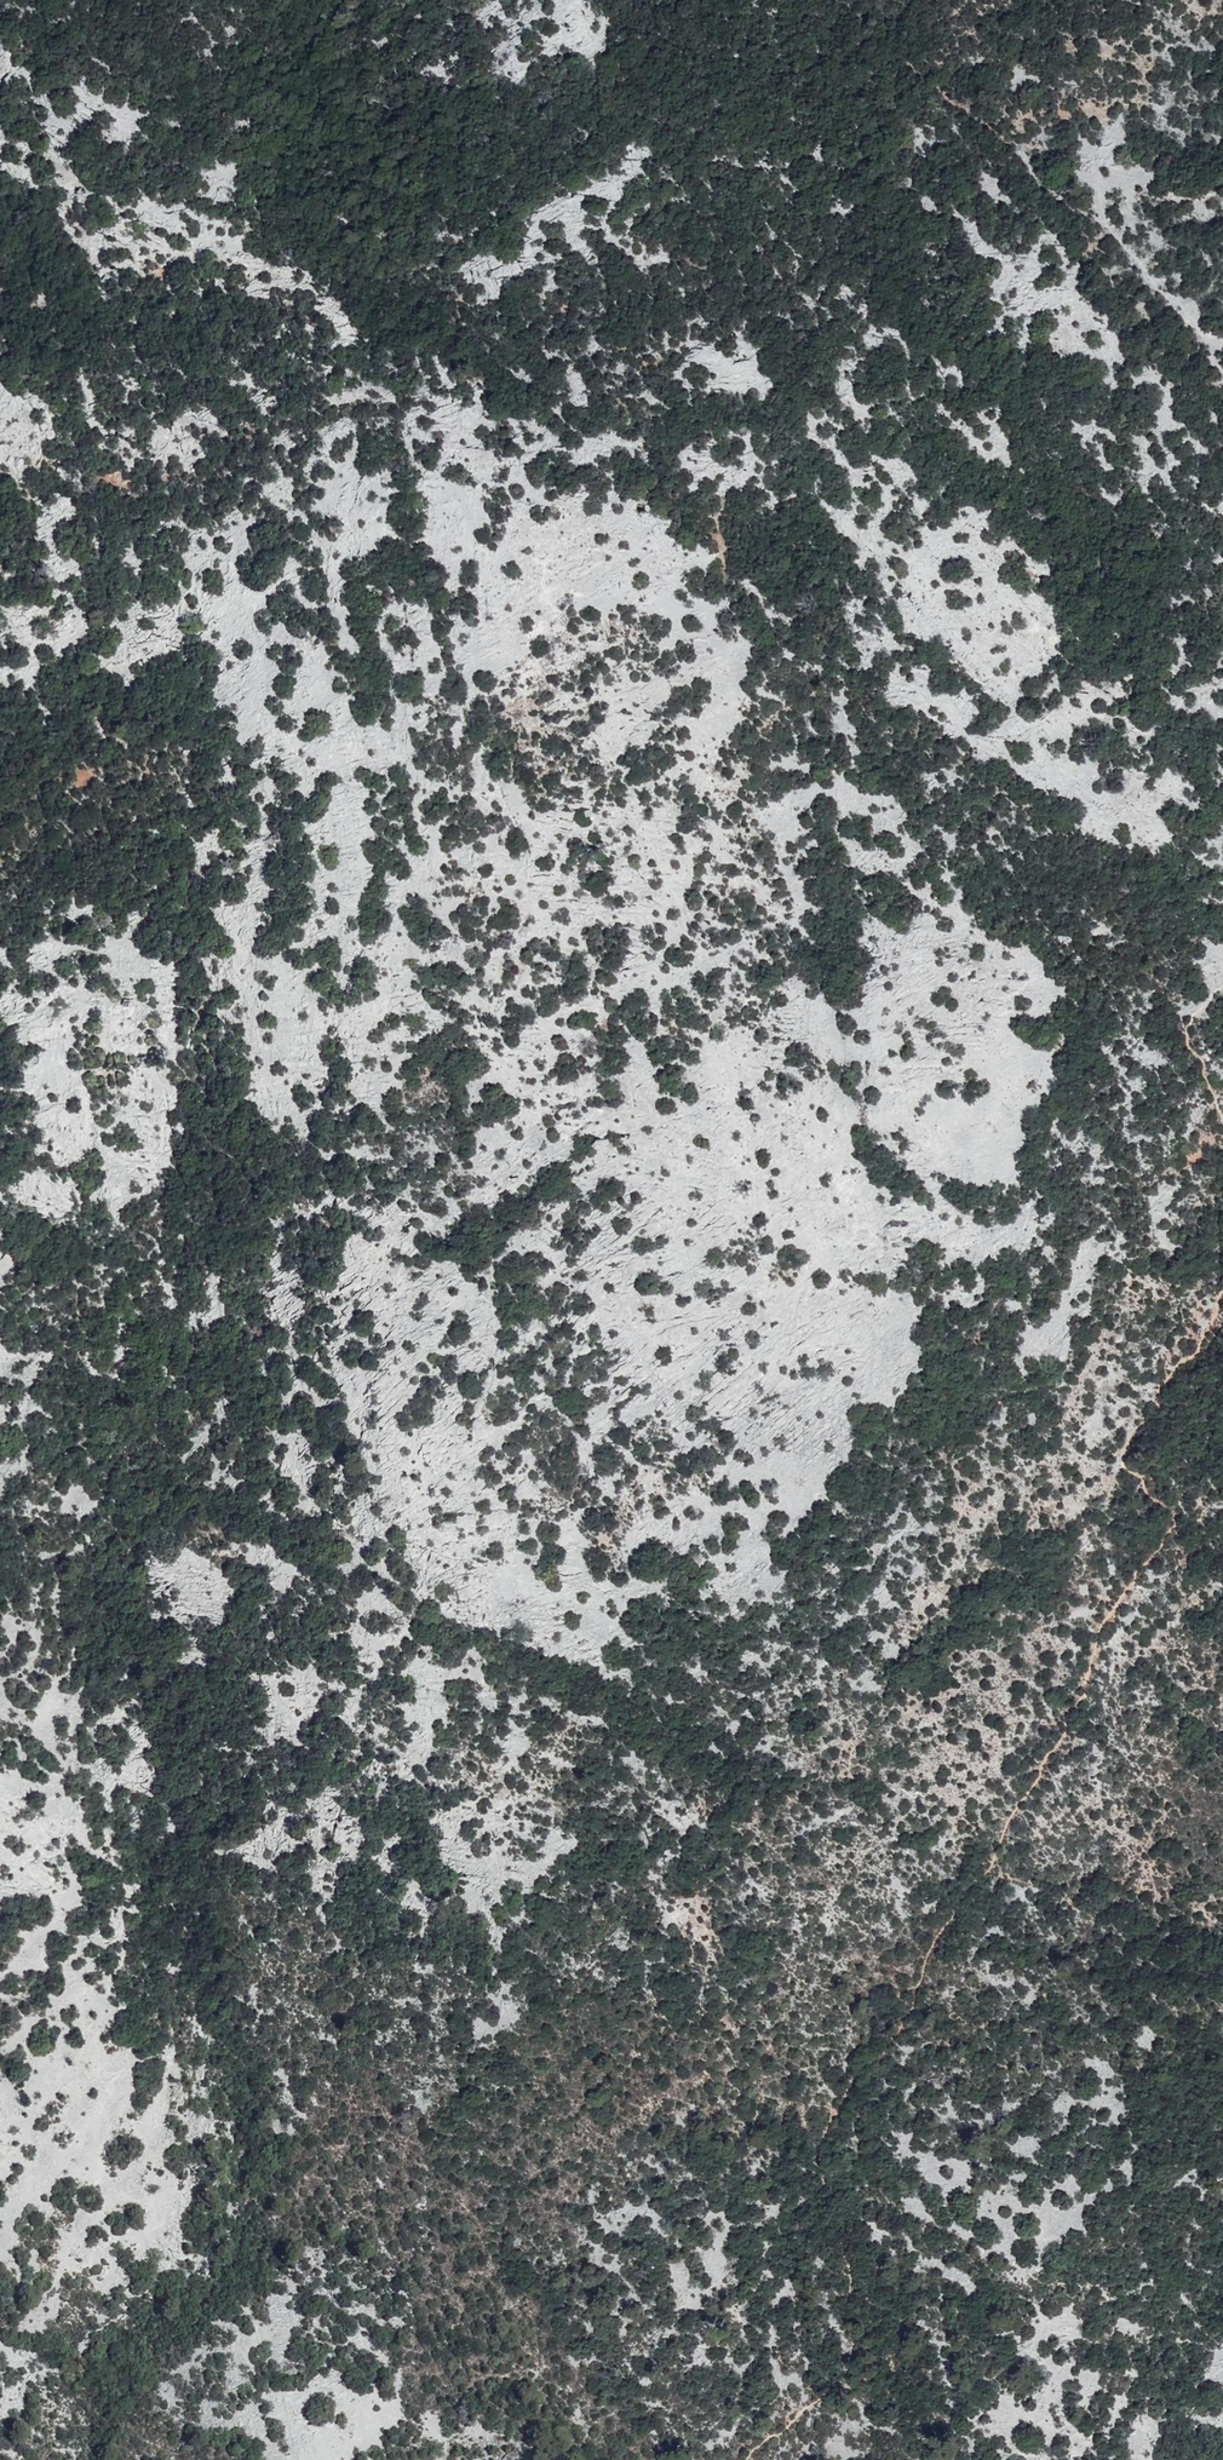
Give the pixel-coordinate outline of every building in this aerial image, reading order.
[(1000,2207),(999,2216),(1009,2216),(1010,2207),(1000,2207)]
